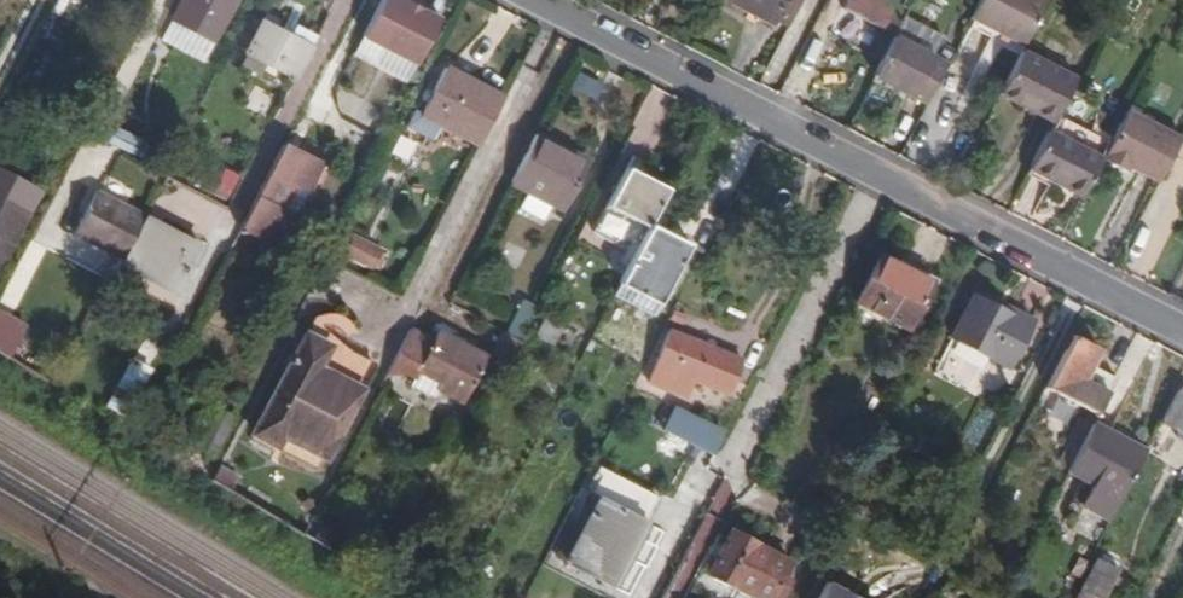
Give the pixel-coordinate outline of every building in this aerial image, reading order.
[(175,19),(217,42),(239,0),(185,0),(175,19)] [(417,83),(445,29),(419,16),(403,7),(389,0),(383,0),(356,51),(417,83)] [(800,0),(724,0),(724,1),(772,27),(777,19),(788,24),(800,0)] [(907,8),(902,4),(904,0),(845,0),(841,8),(894,35),(907,8)] [(969,18),(1023,47),(1048,0),(979,0),(969,18)] [(405,3),(403,7),(419,16),(421,11),(405,3)] [(264,64),(295,80),(312,47),(258,20),(243,52),(246,54),(241,65),(259,74),(264,64)] [(946,64),(893,37),(873,75),(927,103),(946,64)] [(1053,121),(1076,77),(1023,49),(1000,94),(1053,121)] [(421,114),(479,145),(504,97),(445,67),(421,114)] [(572,91),(598,98),(602,83),(577,76),(572,91)] [(273,99),(255,88),(247,104),(265,113),(273,99)] [(1180,139),(1125,111),(1101,160),(1127,174),(1131,168),(1157,182),(1180,139)] [(108,145),(139,161),(147,148),(116,130),(108,145)] [(538,130),(510,185),(563,213),(591,158),(538,130)] [(1101,160),(1048,133),(1029,170),(1082,197),(1101,160)] [(283,144),(235,239),(273,258),(290,225),(278,219),(289,197),(301,203),(324,160),(301,150),(300,152),(283,144)] [(647,228),(650,224),(668,190),(626,168),(606,206),(647,228)] [(0,171),(0,266),(28,212),(0,198),(12,177),(0,171)] [(122,262),(144,217),(97,193),(75,236),(122,262)] [(278,219),(290,225),(301,203),(289,197),(278,219)] [(122,262),(120,266),(175,293),(199,246),(144,217),(122,262)] [(647,228),(619,285),(658,305),(689,245),(650,224),(647,228)] [(379,272),(389,249),(353,233),(343,256),(379,272)] [(880,249),(851,304),(869,314),(906,333),(934,279),(880,249)] [(1032,321),(974,291),(949,337),(1007,367),(1032,321)] [(504,332),(521,342),(539,307),(522,298),(504,332)] [(869,314),(851,304),(844,319),(862,327),(869,314)] [(561,322),(545,315),(533,338),(549,346),(561,322)] [(10,363),(26,330),(0,316),(0,357),(10,363)] [(410,326),(383,378),(398,373),(411,379),(417,372),(441,384),(438,392),(462,403),(486,355),(438,331),(432,340),(410,326)] [(741,361),(669,331),(648,383),(684,399),(692,381),(727,395),(741,361)] [(329,347),(303,333),(251,434),(277,448),(281,439),(325,461),(361,389),(319,368),(329,347)] [(1044,392),(1094,419),(1114,381),(1090,369),(1098,351),(1072,337),(1044,392)] [(149,369),(132,359),(106,408),(125,417),(149,369)] [(1160,422),(1182,434),(1182,391),(1178,388),(1160,422)] [(711,456),(722,435),(673,410),(662,431),(711,456)] [(225,444),(237,417),(224,412),(213,439),(225,444)] [(1067,445),(1078,450),(1089,429),(1079,424),(1067,445)] [(1080,508),(1108,523),(1143,454),(1090,427),(1089,429),(1078,450),(1067,472),(1092,485),(1080,508)] [(604,476),(561,561),(607,586),(652,500),(604,476)] [(1062,497),(1081,504),(1088,486),(1069,479),(1062,497)] [(729,529),(705,572),(753,597),(768,597),(788,561),(729,529)] [(1094,558),(1075,597),(1091,597),(1092,596),(1096,597),(1102,597),(1117,568),(1094,558)] [(825,583),(817,597),(853,597),(825,583)]
